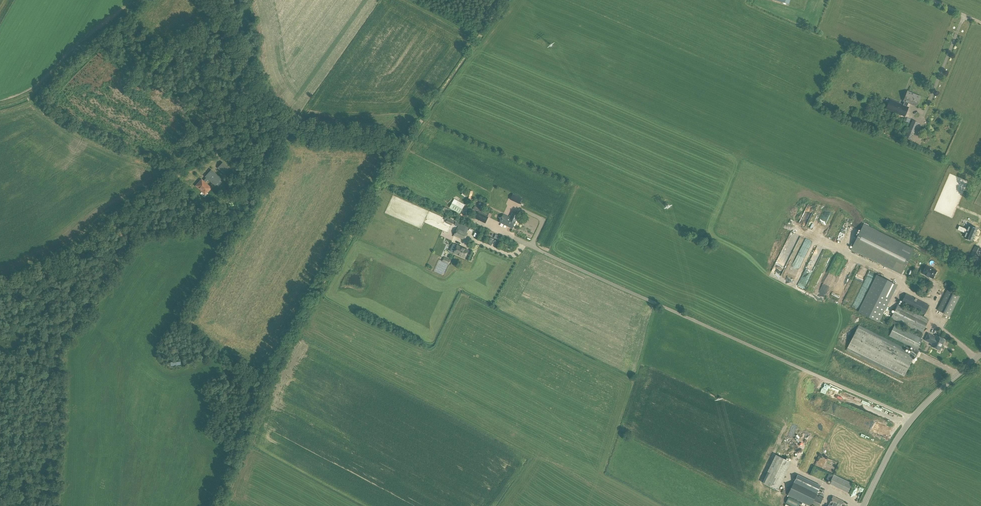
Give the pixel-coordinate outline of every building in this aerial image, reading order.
[(802,10),(804,11),(805,6),(804,6),(806,0),(800,0),(794,19),(798,21),(802,10)] [(891,100),(887,109),(905,116),(909,107),(907,106),(908,103),(917,106),(921,97),(908,92),(904,101),(905,102),(904,105),(891,100)] [(912,120),(905,137),(911,140),(919,123),(912,120)] [(211,187),(201,179),(196,185),(203,191),(204,189),(207,192),(211,187)] [(513,194),(510,200),(520,204),(522,199),(513,194)] [(451,203),(449,208),(459,214),(461,209),(451,203)] [(504,215),(500,224),(513,229),(519,215),(513,213),(510,218),(504,215)] [(479,214),(476,220),(486,224),(489,218),(479,214)] [(863,225),(851,248),(901,273),(913,249),(863,225)] [(975,234),(977,229),(970,226),(968,230),(963,227),(960,226),(958,230),(966,234),(965,238),(972,241),(974,236),(975,236),(974,236),(975,234),(976,234),(975,234)] [(457,229),(455,235),(465,240),(468,234),(457,229)] [(469,251),(474,252),(477,244),(472,242),(469,251)] [(458,245),(455,253),(466,258),(469,250),(458,245)] [(971,255),(979,259),(980,254),(980,249),(975,246),(971,255)] [(835,259),(831,266),(835,268),(839,261),(835,259)] [(926,266),(922,273),(925,275),(926,275),(928,276),(927,276),(932,278),(936,271),(935,270),(935,269),(933,268),(932,269),(926,266)] [(803,269),(800,280),(806,282),(810,271),(803,269)] [(897,285),(877,275),(859,313),(879,323),(897,285)] [(930,284),(925,294),(930,296),(934,286),(930,284)] [(947,291),(938,310),(950,317),(960,297),(947,291)] [(906,294),(901,303),(925,315),(930,306),(906,294)] [(898,305),(891,319),(922,334),(929,320),(898,305)] [(859,326),(848,348),(904,377),(914,357),(916,357),(919,351),(917,350),(923,339),(895,325),(889,336),(913,348),(910,354),(905,352),(906,349),(859,326)] [(928,334),(925,340),(932,344),(931,346),(940,351),(945,340),(936,335),(935,337),(928,334)] [(868,403),(865,410),(887,418),(888,416),(886,415),(888,411),(868,403)] [(800,473),(805,464),(803,462),(800,468),(799,467),(797,471),(800,473)] [(820,486),(798,475),(792,486),(788,495),(810,505),(811,505),(814,505),(819,505),(824,497),(817,494),(820,486)] [(834,475),(830,484),(848,493),(853,484),(834,475)] [(786,504),(790,505),(799,505),(801,503),(789,497),(786,504)] [(829,505),(842,505),(843,502),(833,497),(829,505)]
